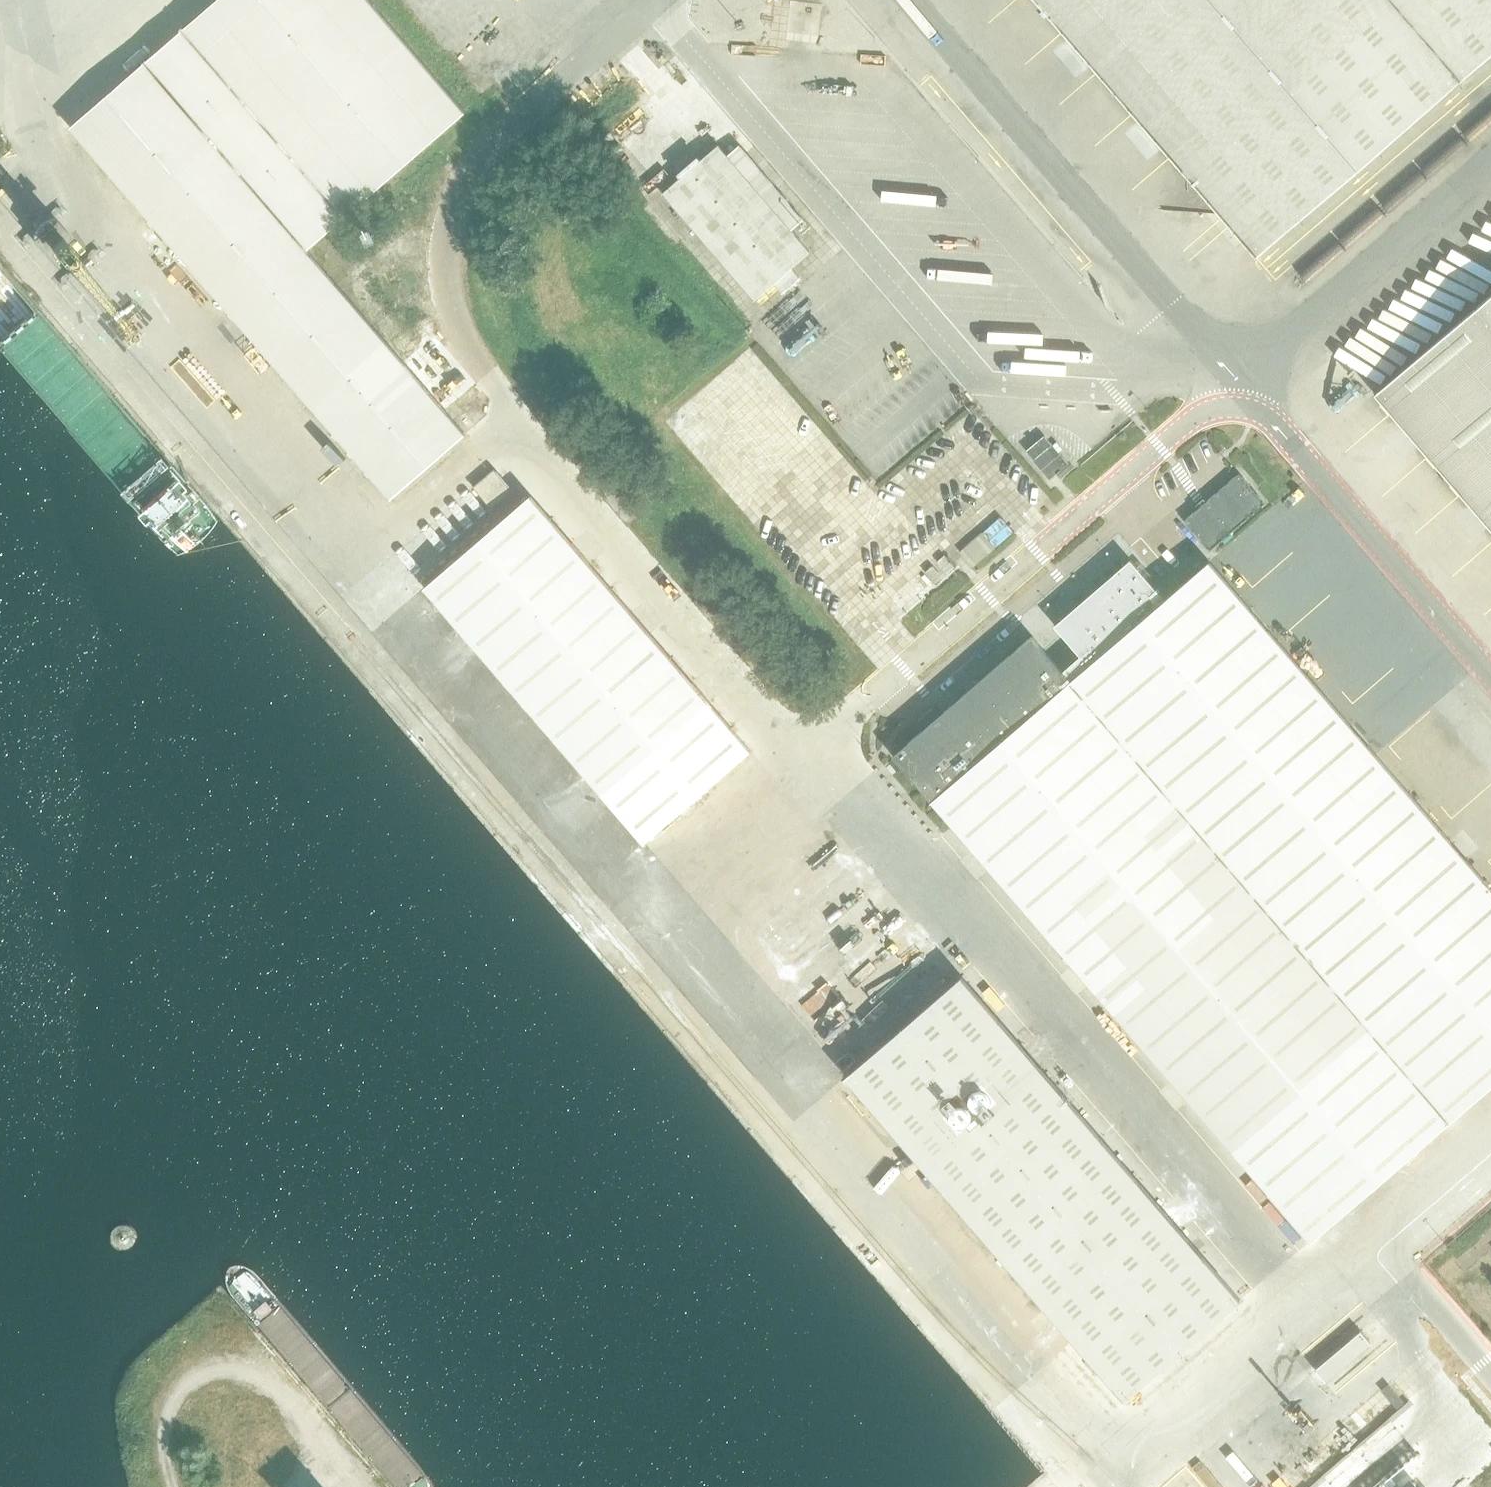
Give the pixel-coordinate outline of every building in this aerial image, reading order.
[(307,249),(464,113),(368,0),(219,0),(72,127),(391,496),(465,432),(307,249)] [(1257,256),(1490,54),(1490,0),(1036,0),(1257,256)] [(1076,105),(1060,119),(1074,135),(1090,120),(1076,105)] [(783,293),(801,278),(792,268),(811,252),(791,229),(804,219),(740,145),(728,155),(719,145),(700,161),(699,159),(680,175),(682,177),(663,193),(755,300),(775,283),(783,293)] [(1490,528),(1490,294),(1375,394),(1490,528)] [(1026,451),(1050,479),(1069,463),(1045,435),(1026,451)] [(473,487),(491,508),(513,490),(495,469),(473,487)] [(1239,473),(1185,520),(1210,551),(1265,503),(1239,473)] [(369,475),(352,488),(371,512),(388,498),(369,475)] [(1185,482),(1175,487),(1186,507),(1195,501),(1185,482)] [(523,502),(425,587),(604,795),(710,703),(531,496),(523,502)] [(1001,542),(1017,527),(1002,511),(986,526),(1001,542)] [(959,550),(974,567),(997,548),(983,531),(959,550)] [(1162,603),(1128,563),(1052,628),(1078,658),(1063,671),(1032,636),(954,703),(944,711),(936,702),(915,721),(922,730),(893,755),(1312,1240),(1490,1086),(1490,888),(1210,562),(1162,603)] [(506,756),(526,740),(509,718),(488,734),(506,756)] [(1241,1299),(962,977),(846,1076),(1125,1399),(1241,1299)] [(108,1233),(109,1239),(114,1245),(121,1248),(129,1246),(134,1240),(135,1233),(133,1227),(128,1222),(121,1221),(115,1222),(110,1227),(108,1233)] [(1372,1343),(1361,1330),(1315,1368),(1326,1382),(1372,1343)]
